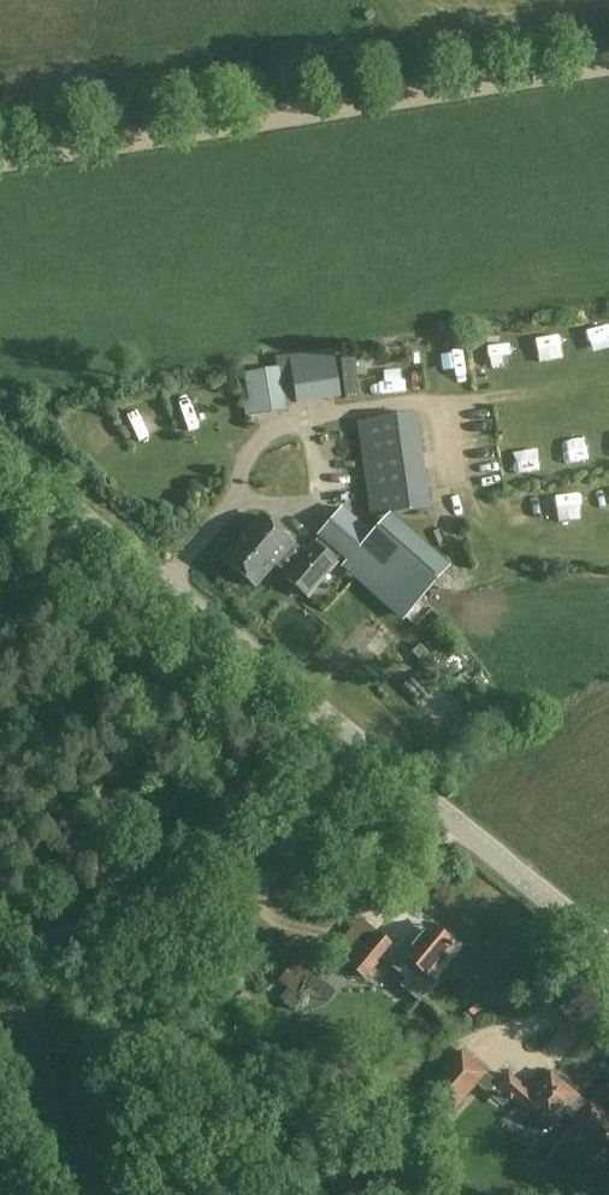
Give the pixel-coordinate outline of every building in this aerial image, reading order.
[(284,407),(279,369),(251,373),(256,411),(284,407)] [(183,432),(206,425),(197,400),(175,407),(183,432)] [(371,518),(431,509),(417,414),(357,423),(371,518)] [(512,476),(539,473),(535,436),(508,439),(512,476)] [(343,509),(318,536),(320,538),(341,558),(347,563),(345,565),(403,617),(444,572),(386,519),(372,535),(343,509)] [(294,544),(262,516),(225,559),(257,587),(294,544)] [(337,563),(315,544),(285,579),(307,597),(337,563)] [(435,984),(428,978),(453,947),(429,927),(421,937),(413,930),(402,943),(400,942),(392,952),(388,949),(381,958),(407,979),(401,987),(420,1003),(435,984)] [(374,930),(346,965),(361,977),(388,942),(374,930)] [(306,951),(278,981),(291,993),(283,1000),(293,1010),(303,999),(294,990),(301,981),(303,983),(317,993),(332,975),(306,951)] [(455,1112),(488,1076),(467,1056),(449,1076),(450,1077),(435,1094),(455,1112)] [(548,1131),(566,1112),(606,1149),(608,1146),(608,1120),(592,1104),(588,1107),(579,1098),(553,1073),(534,1094),(511,1074),(500,1086),(548,1131)]
